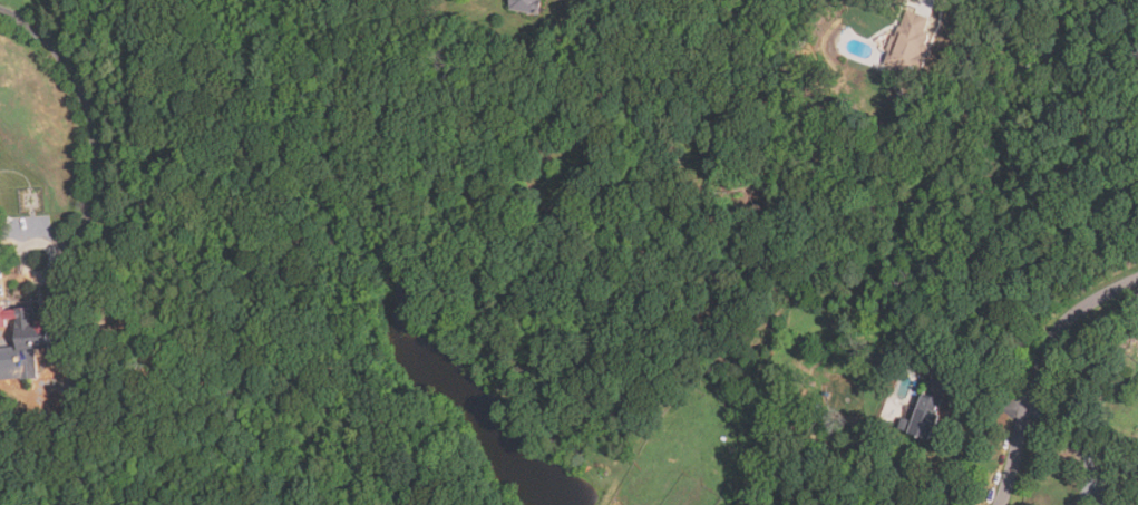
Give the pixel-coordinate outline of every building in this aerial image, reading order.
[(509,4),(510,0),(541,0),(539,13),(509,9),(510,4),(509,4)] [(931,18),(926,33),(928,35),(926,42),(930,45),(926,50),(923,51),(920,61),(912,59),(907,70),(885,62),(889,50),(887,50),(892,35),(895,36),(899,25),(902,26),(907,10),(931,18)] [(35,323),(36,323),(35,322),(47,321),(47,322),(48,322),(48,323),(62,322),(65,357),(50,358),(49,353),(36,355),(36,358),(39,358),(41,378),(21,380),(18,349),(17,349),(17,341),(13,341),(12,332),(17,331),(14,307),(32,305),(35,323)] [(945,402),(925,394),(907,431),(926,441),(945,402)]
